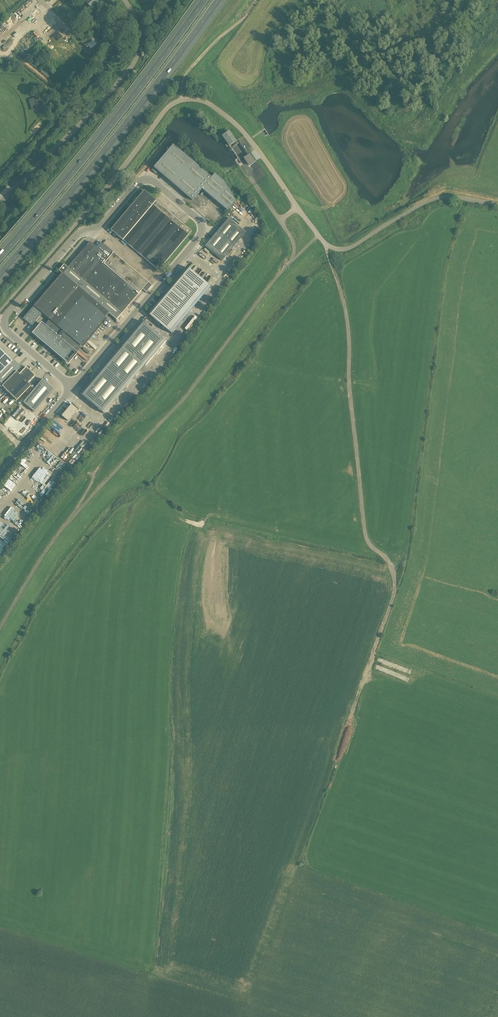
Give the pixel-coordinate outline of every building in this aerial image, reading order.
[(88,46),(90,49),(97,44),(94,40),(87,45),(87,44),(85,46),(86,48),(88,46)] [(32,98),(36,110),(42,108),(39,100),(36,101),(35,98),(32,98)] [(222,136),(229,145),(235,141),(229,131),(228,131),(229,131),(228,131),(228,132),(222,136)] [(227,211),(236,201),(224,182),(214,174),(211,178),(173,145),(153,168),(192,200),(201,189),(227,211)] [(249,166),(250,165),(255,162),(249,153),(243,158),(246,162),(249,166)] [(122,239),(158,270),(191,231),(155,201),(144,191),(111,230),(122,240),(122,239)] [(228,218),(205,246),(222,260),(245,232),(228,218)] [(61,274),(106,311),(116,320),(148,282),(113,252),(108,258),(90,242),(81,252),(81,251),(78,254),(78,255),(68,268),(64,264),(59,271),(62,273),(61,274)] [(147,314),(148,314),(171,333),(210,287),(186,267),(147,314)] [(106,311),(61,274),(23,318),(32,326),(42,313),(49,319),(43,326),(40,324),(38,327),(38,328),(33,334),(36,336),(37,335),(38,336),(37,337),(40,340),(41,339),(42,339),(41,340),(44,343),(45,342),(68,362),(75,354),(73,352),(80,345),(80,346),(105,317),(103,315),(106,311)] [(143,323),(141,321),(80,394),(103,413),(165,341),(143,323)] [(16,372),(9,365),(13,361),(0,349),(0,387),(1,388),(2,386),(16,372)] [(76,352),(85,360),(87,358),(78,350),(76,352)] [(19,374),(16,372),(2,386),(9,393),(31,371),(26,367),(19,374)] [(31,371),(9,393),(17,400),(31,386),(28,383),(35,376),(31,371)] [(23,402),(34,412),(53,389),(42,379),(23,402)] [(77,410),(71,405),(71,404),(66,410),(65,409),(63,412),(64,413),(61,416),(67,421),(77,410)] [(12,415),(17,420),(25,411),(20,406),(12,415)]
